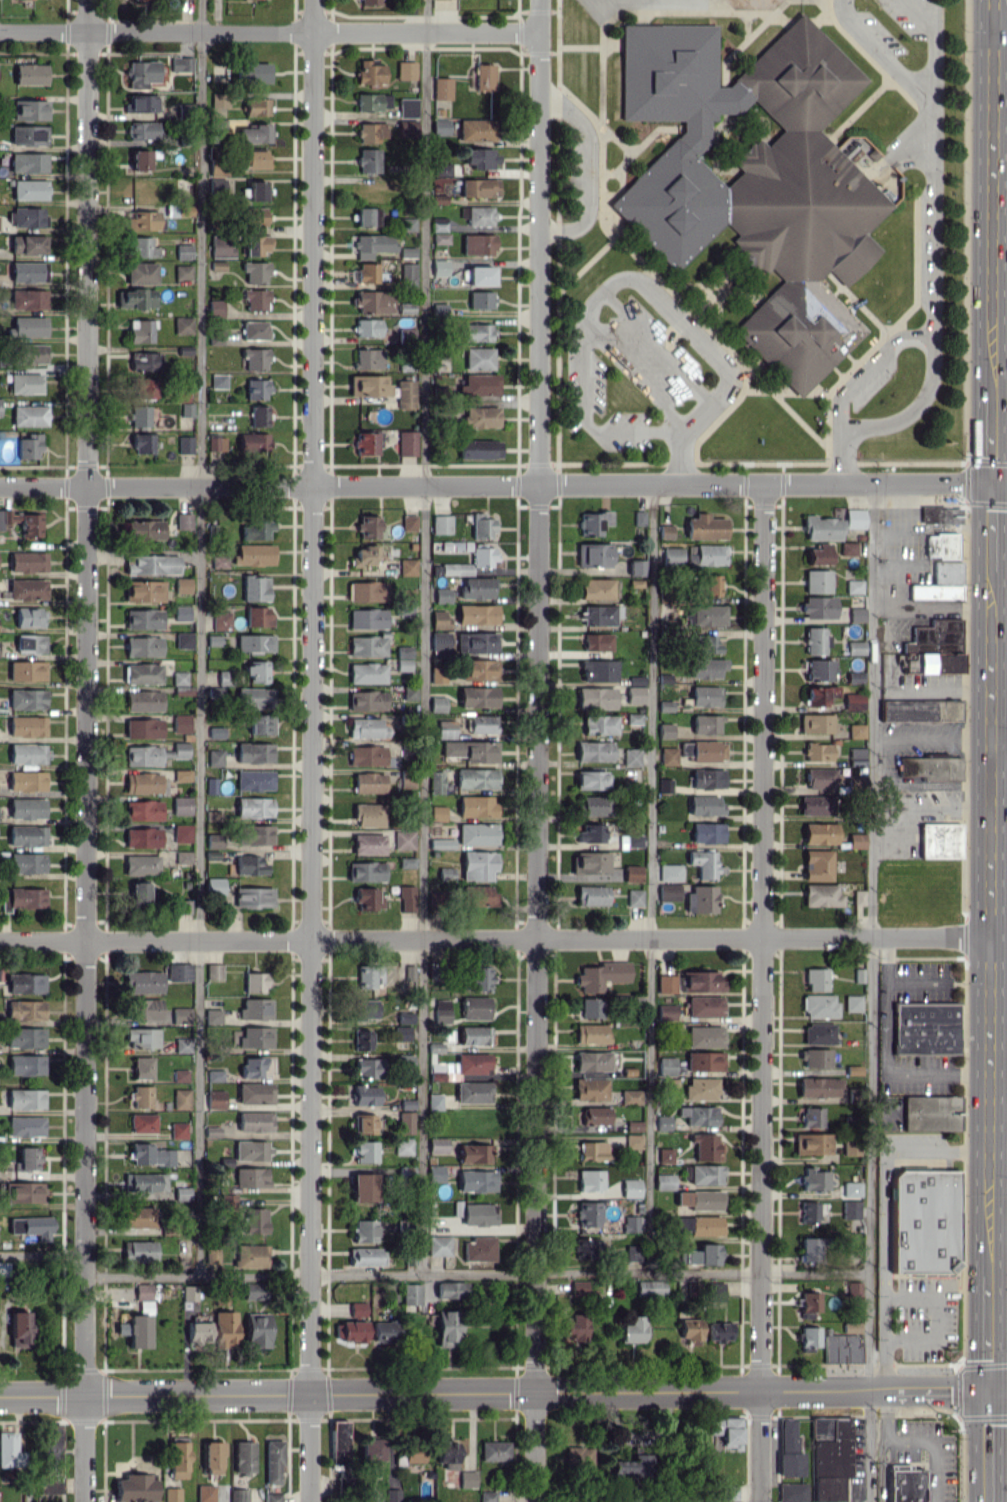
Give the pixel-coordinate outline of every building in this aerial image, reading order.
[(726,86),(715,86),(715,25),(620,25),(620,119),(681,119),(681,131),(674,138),(674,137),(606,204),(674,272),(725,222),(736,234),(730,240),(735,246),(731,250),(741,261),(753,273),(758,267),(764,273),(769,268),(781,280),(730,330),(797,398),(865,331),(815,281),(826,270),(842,286),(879,249),(863,233),(891,205),(816,129),(866,80),(799,13),(726,86)] [(171,57),(171,71),(193,71),(192,57),(171,57)] [(358,83),(384,83),(384,64),(377,64),(377,59),(357,59),(358,83)] [(159,61),(129,62),(130,89),(148,89),(148,82),(159,82),(159,61)] [(415,61),(396,61),(396,79),(415,80),(415,61)] [(15,84),(47,84),(47,64),(16,63),(15,84)] [(269,83),(269,63),(239,63),(239,82),(269,83)] [(494,64),(475,64),(475,89),(493,90),(494,64)] [(432,99),(451,99),(452,77),(433,77),(432,99)] [(211,107),(229,106),(228,92),(211,93),(211,107)] [(356,110),(381,111),(381,105),(389,105),(389,94),(356,93),(356,110)] [(155,94),(129,95),(130,103),(125,103),(125,112),(155,112),(155,94)] [(269,98),(245,98),(245,115),(268,116),(269,98)] [(417,98),(398,98),(399,116),(417,116),(417,98)] [(48,100),(21,100),(21,101),(13,101),(14,120),(49,120),(48,100)] [(398,137),(416,137),(415,118),(398,119),(398,137)] [(493,141),(494,119),(459,118),(458,140),(493,141)] [(432,119),(433,135),(449,135),(449,119),(432,119)] [(158,122),(130,122),(130,139),(158,139),(158,122)] [(238,143),(268,143),(269,123),(253,123),(253,128),(238,128),(238,143)] [(380,142),(380,123),(358,123),(357,142),(380,142)] [(47,145),(48,126),(12,125),(11,144),(47,145)] [(267,168),(268,150),(245,149),(245,168),(267,168)] [(379,149),(357,149),(358,172),(379,172),(379,149)] [(463,149),(463,164),(470,164),(470,169),(496,169),(496,150),(463,149)] [(132,169),(149,170),(149,150),(132,150),(132,169)] [(47,153),(11,152),(11,172),(47,172),(47,153)] [(434,175),(451,175),(451,163),(434,163),(434,175)] [(460,179),(461,197),(498,196),(497,178),(460,179)] [(13,199),(48,200),(48,180),(14,179),(13,199)] [(265,180),(249,181),(249,201),(265,201),(265,180)] [(467,225),(493,225),(493,206),(459,206),(459,217),(467,217),(467,225)] [(45,227),(46,207),(14,207),(14,226),(45,227)] [(265,207),(245,207),(245,226),(265,226),(265,207)] [(379,208),(356,208),(356,226),(379,226),(379,208)] [(158,211),(126,210),(126,229),(157,230),(158,211)] [(446,231),(446,217),(431,217),(432,231),(446,231)] [(414,231),(415,218),(399,218),(399,231),(414,231)] [(449,244),(449,233),(433,233),(432,243),(449,244)] [(372,259),(372,252),(395,252),(395,244),(391,244),(391,234),(349,235),(350,248),(356,248),(356,259),(372,259)] [(493,234),(462,234),(462,255),(493,255),(493,234)] [(46,253),(46,235),(12,236),(12,254),(46,253)] [(245,255),(263,255),(262,249),(271,248),(271,235),(245,236),(245,255)] [(234,257),(234,236),(211,236),(211,257),(234,257)] [(158,256),(158,246),(152,247),(152,237),(132,237),(132,257),(158,256)] [(192,259),(192,244),(176,244),(176,259),(192,259)] [(400,257),(415,258),(415,247),(408,247),(400,247),(400,257)] [(432,276),(447,276),(448,260),(432,259),(432,276)] [(47,262),(11,261),(11,282),(47,282),(47,262)] [(268,262),(242,261),(242,271),(246,271),(245,283),(267,284),(268,262)] [(156,262),(126,263),(127,284),(156,284),(156,262)] [(356,283),(377,282),(377,262),(356,263),(356,283)] [(401,286),(416,286),(415,263),(401,263),(401,286)] [(192,265),(174,265),(174,279),(191,279),(192,265)] [(467,285),(492,285),(492,266),(467,266),(467,285)] [(11,309),(47,309),(47,290),(11,289),(11,309)] [(246,311),(268,311),(267,289),(242,289),(242,299),(246,299),(246,311)] [(154,290),(121,290),(121,308),(154,308),(154,290)] [(358,313),(392,313),(392,291),(354,291),(354,306),(358,306),(358,313)] [(492,308),(492,291),(469,291),(468,308),(492,308)] [(208,316),(223,317),(223,300),(208,300),(208,316)] [(431,315),(446,315),(445,303),(431,303),(431,315)] [(13,316),(13,336),(47,336),(47,317),(13,316)] [(174,334),(192,333),(192,317),(174,317),(174,334)] [(129,343),(152,342),(152,319),(128,320),(129,343)] [(380,336),(380,319),(354,319),(355,336),(380,336)] [(268,339),(267,321),(241,321),(242,340),(268,339)] [(490,323),(462,324),(463,341),(491,340),(490,323)] [(47,344),(17,343),(17,364),(47,364),(47,344)] [(245,369),(267,370),(267,348),(241,348),(241,357),(245,357),(245,369)] [(355,369),(382,368),(382,348),(354,349),(355,369)] [(465,370),(492,370),(492,348),(465,348),(465,370)] [(130,370),(158,371),(158,352),(131,351),(130,370)] [(42,373),(9,374),(10,394),(42,393),(42,373)] [(226,373),(210,374),(210,389),(226,388),(226,373)] [(463,374),(464,396),(498,395),(497,373),(463,374)] [(349,396),(390,395),(390,384),(385,384),(384,375),(349,375),(349,396)] [(155,398),(154,377),(133,378),(134,399),(155,398)] [(245,399),(267,399),(267,379),(246,379),(245,399)] [(396,380),(396,408),(415,408),(414,380),(396,380)] [(47,426),(47,406),(12,405),(12,425),(47,426)] [(149,427),(149,406),(131,405),(130,426),(149,427)] [(250,405),(250,426),(267,426),(267,405),(250,405)] [(498,406),(463,407),(463,427),(498,427),(498,406)] [(416,431),(398,430),(397,456),(416,456),(416,431)] [(375,454),(375,432),(353,432),(353,446),(355,446),(355,455),(375,454)] [(39,433),(27,433),(27,438),(18,438),(19,459),(40,458),(39,433)] [(132,453),(152,453),(153,433),(132,433),(132,453)] [(267,433),(238,433),(237,450),(267,451),(267,433)] [(177,454),(192,453),(192,436),(177,436),(177,454)] [(225,436),(207,437),(207,451),(225,450),(225,436)] [(458,459),(500,458),(499,440),(458,440),(458,459)] [(844,528),(863,528),(864,509),(845,508),(844,528)] [(20,537),(41,537),(40,513),(10,514),(10,509),(0,509),(0,530),(2,530),(2,523),(20,523),(20,537)] [(633,525),(643,525),(644,511),(634,510),(633,525)] [(176,528),(191,529),(192,513),(176,512),(176,528)] [(471,538),(492,538),(491,518),(483,518),(483,512),(471,512),(471,538)] [(578,512),(579,536),(600,535),(600,525),(609,525),(608,512),(578,512)] [(686,539),(725,538),(724,518),(707,518),(707,512),(693,512),(693,517),(685,518),(686,539)] [(804,540),(840,539),(840,518),(814,518),(814,514),(803,514),(804,540)] [(378,515),(357,515),(357,538),(378,538),(378,515)] [(416,530),(416,515),(401,515),(401,530),(416,530)] [(450,533),(450,515),(432,515),(431,533),(450,533)] [(267,539),(267,530),(272,530),(272,518),(249,517),(249,525),(240,525),(240,539),(267,539)] [(163,539),(163,520),(126,520),(126,539),(163,539)] [(671,539),(672,525),(659,525),(658,538),(671,539)] [(957,533),(925,533),(925,557),(957,558),(957,533)] [(856,542),(840,542),(840,555),(856,555),(856,542)] [(609,566),(609,543),(576,543),(576,566),(609,566)] [(806,549),(806,565),(833,564),(833,551),(828,551),(828,543),(816,543),(816,548),(806,549)] [(273,544),(235,544),(235,554),(231,554),(231,565),(273,565),(273,544)] [(725,545),(686,544),(686,564),(724,565),(725,545)] [(354,546),(354,558),(350,558),(350,565),(376,565),(376,546),(354,546)] [(440,574),(472,574),(472,567),(494,567),(493,547),(471,547),(471,563),(440,564),(440,574)] [(662,565),(681,566),(681,547),(662,547),(662,565)] [(10,572),(46,572),(46,552),(10,551),(10,572)] [(178,555),(125,556),(125,574),(178,573),(178,555)] [(227,556),(211,556),(211,567),(227,567),(227,556)] [(415,559),(399,558),(399,575),(415,575),(415,559)] [(627,576),(643,575),(643,560),(627,560),(627,576)] [(960,561),(932,561),(933,584),(908,584),(909,599),(961,599),(960,561)] [(805,593),(830,592),(830,569),(804,570),(805,593)] [(701,574),(701,596),(719,595),(719,574),(701,574)] [(267,601),(267,576),(242,576),(242,600),(267,601)] [(190,577),(175,578),(175,593),(190,593),(190,577)] [(492,599),(492,577),(460,577),(460,599),(492,599)] [(45,578),(8,579),(9,600),(46,600),(45,578)] [(612,598),(612,578),(580,578),(580,598),(612,598)] [(845,593),(862,593),(862,579),(846,579),(845,593)] [(164,581),(124,580),(124,601),(164,602),(164,581)] [(347,601),(385,601),(385,581),(347,582),(347,601)] [(450,588),(434,588),(434,603),(450,603),(450,588)] [(414,602),(414,589),(400,589),(400,603),(414,602)] [(834,619),(834,596),(802,596),(802,618),(834,619)] [(725,624),(725,604),(684,606),(685,626),(725,624)] [(189,605),(174,606),(174,621),(190,620),(189,605)] [(496,605),(456,605),(456,624),(496,624),(496,605)] [(614,626),(614,618),(619,618),(620,606),(580,605),(580,625),(614,626)] [(270,627),(270,607),(245,606),(244,627),(270,627)] [(44,627),(44,608),(16,607),(15,627),(44,627)] [(849,622),(864,621),(864,607),(849,608),(849,622)] [(348,629),(385,629),(385,609),(348,608),(348,629)] [(125,629),(161,629),(161,609),(125,609),(125,629)] [(431,629),(447,628),(447,610),(431,611),(431,629)] [(212,630),(230,629),(230,611),(212,611),(212,630)] [(959,617),(929,618),(929,626),(911,627),(911,642),(901,642),(902,653),(909,653),(910,663),(911,663),(911,672),(916,672),(916,653),(960,652),(959,617)] [(824,627),(804,627),(803,654),(827,655),(827,635),(824,635),(824,627)] [(192,632),(174,632),(174,648),(192,648),(192,632)] [(430,651),(449,652),(449,632),(431,632),(430,651)] [(496,652),(495,632),(456,632),(456,653),(496,652)] [(610,634),(583,633),(582,650),(610,651),(610,634)] [(45,635),(17,634),(17,652),(45,652),(45,635)] [(273,634),(236,635),(236,651),(273,651),(273,634)] [(718,635),(692,634),(691,652),(717,653),(718,635)] [(126,636),(125,656),(160,656),(161,637),(126,636)] [(348,636),(348,656),(385,656),(385,636),(348,636)] [(847,654),(864,654),(863,641),(846,641),(847,654)] [(410,646),(396,646),(396,670),(411,670),(410,646)] [(959,673),(959,653),(917,654),(917,674),(959,673)] [(461,680),(496,680),(496,659),(461,659),(461,680)] [(615,659),(580,660),(581,681),(616,681),(615,659)] [(725,659),(689,659),(689,678),(719,678),(718,669),(725,669),(725,659)] [(830,673),(833,673),(833,660),(805,659),(804,680),(830,681),(830,673)] [(266,683),(267,661),(246,660),(245,682),(266,683)] [(45,661),(8,661),(9,681),(46,680),(45,661)] [(124,683),(160,684),(160,664),(125,663),(124,683)] [(348,683),(385,683),(385,663),(348,663),(348,683)] [(429,683),(445,683),(445,667),(430,666),(429,683)] [(171,684),(186,685),(186,672),(172,671),(171,684)] [(415,700),(416,686),(402,686),(402,699),(415,700)] [(496,687),(458,686),(458,707),(496,708),(496,687)] [(642,686),(625,686),(626,703),(642,703),(642,686)] [(720,686),(690,686),(690,706),(719,707),(720,686)] [(827,706),(827,697),(837,697),(837,686),(805,686),(805,705),(827,706)] [(236,707),(272,708),(273,688),(237,687),(236,707)] [(613,709),(614,687),(576,687),(576,708),(613,709)] [(8,709),(46,709),(46,690),(9,689),(8,709)] [(347,710),(385,710),(384,690),(347,691),(347,710)] [(125,711),(161,712),(161,691),(125,691),(125,711)] [(843,709),(863,709),(863,693),(843,693),(843,709)] [(429,711),(444,712),(445,696),(429,696),(429,711)] [(879,700),(879,722),(961,721),(960,699),(879,700)] [(640,713),(626,714),(626,724),(640,723),(640,713)] [(273,715),(249,714),(248,734),(272,735),(273,715)] [(720,734),(720,715),(692,714),(692,733),(720,734)] [(799,732),(831,732),(832,714),(799,714),(799,732)] [(189,715),(172,715),(173,733),(189,732),(189,715)] [(468,733),(496,732),(495,715),(468,715),(468,733)] [(615,715),(582,716),(582,734),(615,734),(615,715)] [(46,717),(9,716),(9,736),(45,737),(46,717)] [(161,719),(125,718),(124,738),(160,738),(161,719)] [(379,718),(348,718),(348,737),(387,737),(388,725),(379,725),(379,718)] [(436,738),(454,738),(454,721),(436,720),(436,738)] [(671,738),(672,723),(658,723),(657,737),(671,738)] [(848,737),(864,737),(864,724),(848,724),(848,737)] [(496,741),(441,740),(441,756),(463,756),(463,762),(496,762),(496,741)] [(576,761),(611,761),(611,741),(575,741),(576,761)] [(690,761),(724,761),(725,741),(690,741),(690,761)] [(125,765),(160,765),(160,757),(187,757),(187,742),(172,742),(172,751),(160,751),(160,746),(125,746),(125,765)] [(272,743),(236,742),(235,762),(272,763),(272,743)] [(830,742),(803,743),(804,761),(830,760),(830,742)] [(45,744),(9,743),(9,763),(45,764),(45,744)] [(348,765),(384,765),(384,745),(348,746),(348,765)] [(660,765),(676,765),(676,747),(659,747),(660,765)] [(849,765),(864,765),(863,747),(848,748),(849,765)] [(622,765),(638,765),(638,748),(622,749),(622,765)] [(222,749),(207,750),(207,766),(222,766),(222,749)] [(959,757),(947,757),(947,752),(923,753),(923,757),(897,757),(897,776),(920,776),(920,790),(959,789),(959,757)] [(496,788),(496,768),(455,768),(455,788),(496,788)] [(723,769),(691,768),(691,788),(723,789),(723,769)] [(834,768),(805,768),(806,789),(835,788),(834,768)] [(45,791),(46,771),(9,770),(8,790),(45,791)] [(272,770),(235,770),(236,791),(273,790),(272,770)] [(605,770),(575,770),(575,789),(605,789),(605,770)] [(443,793),(443,771),(429,771),(428,793),(443,793)] [(352,772),(353,793),(384,792),(383,772),(352,772)] [(125,793),(166,793),(166,780),(160,780),(160,773),(125,773),(125,793)] [(215,794),(215,778),(205,778),(204,794),(215,794)] [(657,793),(670,793),(670,778),(657,779),(657,793)] [(720,795),(688,796),(689,816),(721,815),(720,795)] [(799,815),(832,815),(832,795),(799,795),(799,815)] [(190,796),(171,797),(172,815),(190,815),(190,796)] [(457,816),(494,817),(494,796),(458,796),(457,816)] [(576,815),(607,815),(607,796),(580,796),(580,804),(576,804),(576,815)] [(272,817),(271,797),(235,797),(236,817),(272,817)] [(45,818),(45,798),(9,798),(9,819),(45,818)] [(125,801),(125,820),(160,819),(160,800),(125,801)] [(383,827),(383,804),(353,803),(353,826),(383,827)] [(444,821),(445,806),(430,805),(429,820),(444,821)] [(723,842),(723,822),(690,822),(690,842),(723,842)] [(457,844),(496,845),(496,823),(457,823),(457,844)] [(602,823),(581,824),(581,831),(576,831),(576,843),(603,842),(602,823)] [(803,843),(836,844),(836,823),(803,823),(803,843)] [(959,858),(959,823),(919,823),(919,857),(959,858)] [(190,842),(191,824),(173,824),(173,842),(190,842)] [(45,826),(9,825),(8,845),(45,846),(45,826)] [(272,825),(241,825),(240,834),(235,834),(235,844),(272,845),(272,825)] [(159,847),(159,827),(125,828),(125,848),(159,847)] [(413,830),(393,830),(393,849),(413,849),(413,830)] [(206,849),(221,848),(220,833),(205,834),(206,849)] [(383,854),(383,833),(352,833),(352,854),(383,854)] [(864,848),(864,833),(847,833),(848,848),(864,848)] [(641,835),(625,835),(626,847),(641,847),(641,835)] [(429,839),(429,849),(453,848),(453,838),(429,839)] [(803,880),(831,881),(831,850),(803,849),(803,880)] [(190,851),(174,851),(175,864),(191,864),(190,851)] [(490,880),(490,871),(496,871),(496,851),(461,852),(461,881),(490,880)] [(687,864),(697,864),(697,880),(715,880),(715,873),(723,873),(723,866),(714,866),(714,851),(687,851),(687,864)] [(9,872),(44,873),(45,853),(9,852),(9,872)] [(607,872),(607,852),(571,852),(571,873),(607,872)] [(124,874),(157,875),(158,855),(124,855),(124,874)] [(266,875),(266,864),(260,864),(260,856),(235,855),(235,874),(266,875)] [(347,881),(383,881),(383,862),(347,862),(347,881)] [(659,881),(681,881),(681,864),(659,864),(659,881)] [(623,881),(641,882),(641,865),(624,865),(623,881)] [(453,880),(453,867),(438,867),(438,880),(453,880)] [(223,878),(205,878),(205,894),(223,895),(223,878)] [(130,904),(147,903),(147,882),(129,882),(130,904)] [(658,901),(679,901),(679,883),(657,884),(658,901)] [(835,884),(803,884),(803,906),(841,906),(841,893),(835,893),(835,884)] [(414,911),(413,885),(398,886),(399,912),(414,911)] [(691,892),(685,892),(685,912),(715,912),(714,885),(691,886),(691,892)] [(463,906),(494,906),(493,886),(463,886),(463,906)] [(576,905),(606,905),(606,886),(575,886),(576,905)] [(43,888),(2,887),(1,907),(43,908),(43,888)] [(272,887),(234,887),(234,907),(272,907),(272,887)] [(355,910),(382,909),(382,895),(376,895),(376,887),(355,888),(355,910)] [(641,889),(626,889),(626,906),(641,906),(641,889)] [(190,899),(179,900),(180,913),(190,913),(190,899)] [(627,962),(597,961),(597,967),(577,966),(577,992),(603,992),(603,982),(627,982),(627,962)] [(167,981),(191,981),(191,964),(167,963),(167,981)] [(221,979),(221,964),(205,964),(205,979),(221,979)] [(356,988),(373,988),(373,983),(380,983),(380,965),(356,965),(356,988)] [(490,967),(468,966),(467,990),(489,990),(490,967)] [(826,968),(804,968),(804,990),(826,990),(826,968)] [(682,991),(722,991),(722,980),(717,980),(717,971),(682,970),(682,991)] [(122,991),(161,992),(161,971),(122,971),(122,991)] [(265,993),(265,972),(244,972),(243,992),(265,993)] [(44,993),(44,973),(7,973),(7,992),(44,993)] [(656,975),(657,993),(674,992),(674,974),(656,975)] [(835,1017),(835,994),(801,994),(801,1017),(835,1017)] [(843,1011),(860,1011),(861,995),(844,995),(843,1011)] [(686,1017),(721,1017),(721,996),(686,996),(686,1017)] [(489,997),(461,997),(460,1019),(488,1020),(489,997)] [(160,998),(129,999),(129,1020),(160,1019),(160,998)] [(271,998),(242,998),(242,1008),(237,1008),(237,1019),(271,1019),(271,998)] [(600,1018),(601,999),(580,998),(580,1017),(600,1018)] [(375,999),(354,1000),(355,1019),(376,1019),(375,999)] [(449,1023),(449,999),(433,1000),(433,1023),(449,1023)] [(44,1000),(6,1001),(7,1021),(45,1019),(44,1000)] [(957,1003),(893,1004),(893,1054),(958,1053),(957,1003)] [(675,1004),(656,1004),(656,1021),(675,1020),(675,1004)] [(190,1007),(172,1007),(171,1024),(189,1025),(190,1007)] [(221,1023),(220,1009),(204,1009),(204,1024),(221,1023)] [(396,1023),(412,1023),(412,1012),(397,1012),(396,1023)] [(606,1024),(574,1024),(575,1043),(606,1043),(606,1024)] [(802,1044),(833,1044),(833,1024),(803,1024),(802,1044)] [(271,1026),(241,1027),(241,1036),(237,1037),(237,1047),(271,1046),(271,1026)] [(410,1041),(409,1026),(394,1026),(394,1041),(410,1041)] [(488,1026),(458,1027),(459,1045),(488,1044),(488,1026)] [(721,1026),(686,1026),(686,1047),(722,1047),(721,1026)] [(44,1047),(44,1027),(6,1028),(7,1047),(44,1047)] [(158,1047),(158,1028),(126,1028),(127,1048),(158,1047)] [(369,1050),(369,1030),(352,1030),(352,1049),(369,1050)] [(190,1052),(190,1037),(174,1038),(174,1052),(190,1052)] [(489,1053),(455,1054),(455,1062),(433,1062),(433,1053),(443,1052),(443,1042),(428,1043),(428,1080),(457,1080),(457,1074),(489,1073),(489,1053)] [(829,1049),(799,1048),(799,1058),(802,1059),(802,1067),(829,1068),(829,1049)] [(609,1071),(609,1052),(575,1051),(574,1070),(609,1071)] [(723,1052),(686,1051),(685,1070),(722,1071),(723,1052)] [(43,1074),(43,1054),(8,1055),(8,1075),(43,1074)] [(412,1054),(397,1054),(397,1069),(412,1069),(412,1054)] [(263,1077),(263,1056),(240,1057),(241,1078),(263,1077)] [(132,1079),(152,1079),(152,1057),(133,1057),(132,1079)] [(675,1075),(674,1057),(657,1057),(657,1075),(675,1075)] [(376,1079),(377,1070),(382,1070),(382,1058),(354,1058),(354,1078),(376,1079)] [(222,1069),(206,1069),(207,1081),(222,1081),(222,1069)] [(717,1078),(685,1077),(684,1099),(717,1100),(717,1078)] [(797,1097),(839,1097),(840,1078),(798,1077),(797,1097)] [(605,1078),(573,1078),(573,1101),(606,1101),(605,1078)] [(489,1102),(489,1081),(455,1081),(455,1103),(489,1102)] [(271,1083),(236,1083),(237,1104),(272,1104),(271,1083)] [(150,1085),(132,1086),(132,1107),(151,1107),(150,1085)] [(377,1086),(352,1085),(352,1105),(377,1105),(377,1086)] [(7,1109),(43,1109),(44,1090),(7,1089),(7,1109)] [(189,1109),(189,1089),(172,1089),(172,1109),(189,1109)] [(640,1104),(640,1089),(620,1089),(620,1103),(640,1104)] [(223,1090),(206,1090),(206,1109),(224,1108),(223,1090)] [(441,1093),(426,1094),(427,1110),(441,1110),(441,1093)] [(903,1096),(902,1129),(958,1130),(958,1096),(903,1096)] [(414,1099),(399,1099),(400,1109),(414,1108),(414,1099)] [(687,1125),(716,1125),(715,1106),(677,1107),(677,1116),(686,1116),(687,1125)] [(822,1107),(800,1107),(800,1127),(822,1127),(822,1107)] [(608,1108),(575,1108),(575,1124),(608,1124),(608,1108)] [(413,1111),(397,1112),(398,1134),(413,1134),(413,1111)] [(238,1132),(272,1131),(271,1112),(237,1113),(238,1132)] [(155,1132),(155,1114),(130,1114),(130,1132),(155,1132)] [(375,1133),(374,1114),(354,1115),(355,1134),(375,1133)] [(655,1130),(670,1130),(670,1116),(656,1115),(655,1130)] [(44,1117),(8,1116),(7,1136),(44,1137),(44,1117)] [(625,1131),(640,1131),(640,1121),(626,1121),(625,1131)] [(185,1122),(170,1122),(170,1139),(186,1138),(185,1122)] [(716,1160),(716,1132),(689,1132),(689,1141),(694,1141),(694,1161),(716,1160)] [(830,1133),(794,1133),(794,1153),(830,1154),(830,1133)] [(625,1148),(641,1148),(640,1134),(624,1134),(625,1148)] [(447,1138),(428,1137),(427,1152),(446,1153),(447,1138)] [(411,1154),(411,1139),(394,1138),(393,1154),(411,1154)] [(842,1154),(858,1155),(858,1139),(843,1139),(842,1154)] [(267,1140),(234,1141),(234,1161),(268,1160),(267,1140)] [(376,1141),(353,1141),(354,1162),(376,1162),(376,1141)] [(577,1142),(578,1161),(605,1160),(604,1141),(577,1142)] [(149,1149),(149,1144),(131,1143),(130,1164),(173,1165),(173,1149),(149,1149)] [(458,1163),(489,1162),(489,1144),(457,1144),(458,1163)] [(38,1170),(39,1147),(18,1146),(18,1169),(38,1170)] [(657,1163),(672,1162),(672,1147),(657,1148),(657,1163)] [(686,1185),(722,1184),(721,1164),(685,1165),(686,1185)] [(427,1182),(443,1181),(442,1165),(427,1165),(427,1182)] [(234,1188),(266,1187),(266,1167),(233,1168),(234,1188)] [(828,1190),(827,1169),(801,1170),(801,1190),(828,1190)] [(495,1170),(458,1170),(458,1191),(495,1191),(495,1170)] [(578,1191),(602,1190),(602,1170),(577,1170),(578,1191)] [(890,1272),(956,1273),(956,1170),(891,1170),(890,1272)] [(165,1173),(123,1174),(123,1181),(119,1181),(119,1192),(165,1192),(165,1173)] [(375,1173),(351,1173),(350,1201),(374,1202),(375,1173)] [(655,1190),(673,1190),(673,1174),(655,1173),(655,1190)] [(639,1197),(639,1179),(622,1178),(621,1197),(639,1197)] [(174,1180),(174,1201),(189,1202),(189,1181),(174,1180)] [(860,1182),(843,1181),(842,1196),(860,1197),(860,1182)] [(44,1203),(44,1183),(5,1182),(5,1202),(44,1203)] [(675,1205),(689,1205),(689,1210),(721,1210),(721,1191),(675,1190),(675,1205)] [(841,1218),(859,1218),(859,1200),(841,1200),(841,1218)] [(598,1202),(575,1201),(575,1227),(598,1228),(598,1202)] [(826,1222),(825,1202),(798,1202),(799,1222),(826,1222)] [(494,1226),(495,1204),(462,1203),(461,1225),(494,1226)] [(154,1227),(154,1207),(123,1207),(123,1227),(154,1227)] [(243,1233),(266,1232),(265,1207),(242,1208),(243,1233)] [(638,1216),(622,1216),(622,1232),(638,1232),(638,1216)] [(721,1235),(720,1216),(674,1216),(675,1231),(689,1231),(689,1236),(721,1235)] [(37,1241),(49,1242),(50,1217),(10,1217),(10,1233),(37,1234),(37,1241)] [(375,1242),(375,1220),(353,1220),(352,1242),(375,1242)] [(427,1236),(427,1255),(449,1256),(450,1236),(427,1236)] [(493,1261),(494,1237),(470,1236),(470,1242),(462,1242),(462,1261),(493,1261)] [(820,1237),(799,1237),(799,1260),(821,1260),(820,1237)] [(598,1259),(599,1239),(574,1238),(573,1257),(598,1259)] [(155,1241),(123,1241),(123,1262),(155,1261),(155,1241)] [(684,1250),(684,1265),(719,1264),(719,1243),(698,1244),(698,1250),(684,1250)] [(234,1267),(266,1267),(265,1244),(234,1245),(234,1267)] [(625,1261),(637,1261),(638,1246),(625,1246),(625,1261)] [(348,1249),(348,1266),(384,1265),(383,1248),(348,1249)] [(663,1281),(636,1280),(636,1297),(662,1297),(663,1281)] [(435,1281),(434,1298),(464,1298),(464,1282),(435,1281)] [(860,1282),(846,1281),(846,1296),(860,1296),(860,1282)] [(265,1282),(243,1283),(243,1299),(265,1299),(265,1282)] [(723,1282),(688,1282),(688,1295),(723,1295),(723,1282)] [(151,1283),(135,1284),(135,1300),(151,1300),(151,1283)] [(401,1304),(420,1304),(420,1283),(401,1283),(401,1304)] [(197,1286),(182,1285),(181,1307),(197,1307),(197,1286)] [(818,1291),(800,1291),(800,1298),(797,1298),(797,1311),(819,1311),(818,1291)] [(349,1302),(349,1319),(366,1319),(365,1302),(349,1302)] [(10,1347),(29,1347),(29,1310),(9,1311),(10,1347)] [(435,1346),(457,1346),(458,1311),(436,1310),(435,1346)] [(213,1347),(235,1347),(235,1311),(213,1311),(213,1347)] [(269,1347),(268,1313),(245,1313),(245,1348),(269,1347)] [(585,1313),(569,1313),(569,1322),(562,1322),(561,1341),(585,1342),(585,1313)] [(148,1348),(148,1315),(128,1314),(127,1348),(148,1348)] [(643,1342),(644,1316),(627,1315),(627,1324),(619,1324),(618,1341),(643,1342)] [(679,1340),(700,1340),(700,1319),(679,1320),(679,1340)] [(334,1341),(366,1340),(366,1321),(333,1322),(334,1341)] [(372,1321),(371,1342),(396,1343),(397,1322),(372,1321)] [(209,1322),(186,1322),(186,1343),(210,1342),(209,1322)] [(730,1341),(731,1322),(707,1322),(707,1341),(730,1341)] [(859,1332),(859,1322),(842,1322),(842,1332),(859,1332)] [(819,1327),(800,1326),(799,1349),(818,1349),(819,1327)] [(859,1361),(859,1346),(853,1346),(854,1335),(823,1334),(823,1361),(859,1361)] [(739,1449),(740,1418),(708,1417),(708,1434),(721,1434),(721,1449),(739,1449)] [(849,1475),(850,1417),(812,1417),(810,1474),(849,1475)] [(795,1449),(794,1419),(779,1419),(779,1449),(795,1449)] [(347,1463),(346,1420),(328,1421),(329,1463),(347,1463)] [(38,1494),(61,1493),(60,1424),(45,1425),(45,1473),(37,1473),(38,1494)] [(21,1466),(21,1451),(15,1451),(15,1432),(0,1432),(0,1466),(21,1466)] [(359,1439),(360,1462),(382,1462),(381,1438),(359,1439)] [(436,1462),(443,1462),(443,1469),(457,1469),(456,1439),(435,1440),(436,1462)] [(233,1474),(253,1474),(252,1440),(232,1441),(233,1474)] [(281,1441),(264,1440),(263,1484),(280,1484),(281,1441)] [(185,1441),(168,1442),(169,1478),(187,1478),(185,1441)] [(220,1474),(220,1442),(201,1441),(201,1474),(220,1474)] [(479,1461),(508,1460),(508,1441),(479,1441),(479,1461)] [(564,1447),(565,1468),(591,1467),(591,1446),(564,1447)] [(802,1453),(778,1452),(777,1476),(801,1476),(802,1453)] [(611,1460),(611,1476),(647,1477),(648,1454),(632,1454),(631,1460),(611,1460)] [(922,1470),(909,1470),(909,1464),(888,1464),(888,1501),(922,1501),(922,1470)] [(459,1488),(475,1487),(475,1471),(458,1471),(459,1488)] [(114,1479),(115,1501),(155,1500),(155,1474),(122,1475),(122,1479),(114,1479)] [(842,1501),(843,1476),(813,1476),(813,1500),(842,1501)] [(805,1482),(778,1483),(778,1501),(806,1501),(805,1482)] [(214,1485),(196,1485),(196,1501),(214,1501),(214,1485)] [(737,1485),(719,1485),(720,1500),(737,1500),(737,1485)] [(163,1487),(163,1501),(179,1501),(179,1488),(163,1487)] [(384,1489),(384,1501),(399,1501),(399,1488),(384,1489)] [(229,1501),(247,1501),(247,1489),(229,1489),(229,1501)] [(495,1491),(479,1491),(479,1501),(495,1501),(495,1491)] [(279,1493),(265,1493),(265,1501),(279,1501),(279,1493)]
